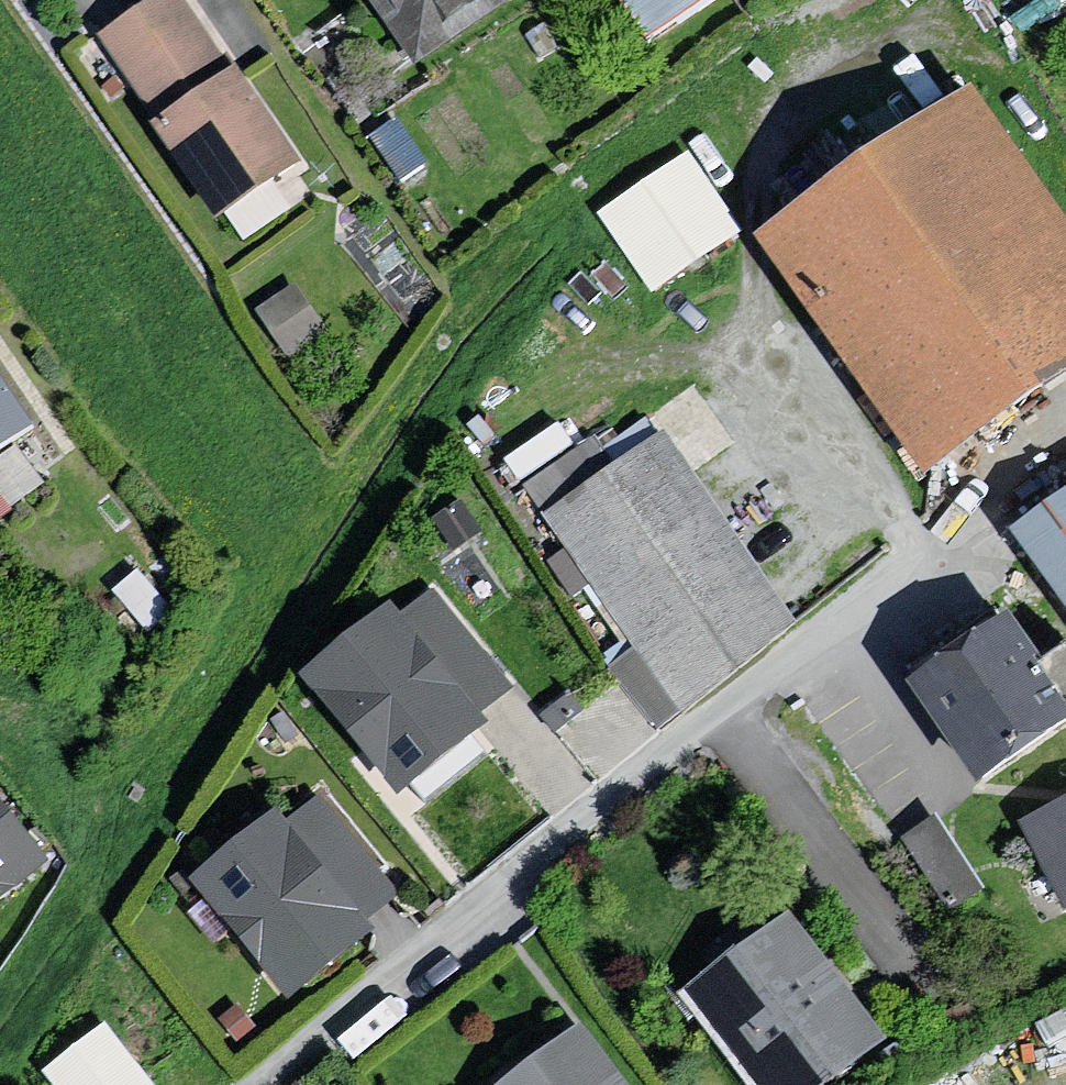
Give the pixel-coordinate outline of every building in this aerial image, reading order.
[(103,35),(161,117),(153,123),(215,211),(282,164),(294,155),(227,61),(184,0),(152,0),(103,35)] [(419,56),(497,0),(380,0),(419,56)] [(647,31),(694,0),(626,0),(647,31)] [(765,235),(924,458),(1065,358),(1065,228),(969,91),(765,235)] [(395,120),(369,137),(399,181),(425,164),(395,120)] [(735,227),(687,156),(602,213),(650,283),(696,252),(735,227)] [(293,281),(254,308),(286,355),(325,329),(293,281)] [(30,420),(0,378),(0,441),(30,420)] [(588,443),(528,488),(643,639),(614,661),(658,719),(792,618),(670,458),(656,439),(610,473),(588,443)] [(1019,530),(1065,594),(1065,496),(1029,522),(1019,530)] [(390,608),(312,669),(341,707),(400,782),(482,719),(471,705),(500,682),(434,597),(401,622),(390,608)] [(1005,615),(959,646),(914,677),(980,771),(1065,712),(1065,645),(1039,664),(1005,615)] [(623,678),(588,706),(623,748),(657,721),(623,678)] [(1028,821),(1065,893),(1065,802),(1063,803),(1028,821)] [(268,817),(177,899),(273,1015),(362,941),(357,930),(391,903),(313,804),(279,830),(268,817)] [(950,902),(986,880),(941,808),(905,831),(950,902)] [(23,865),(0,839),(0,886),(23,865)] [(679,996),(744,1084),(826,1084),(876,1046),(780,924),(679,996)] [(29,1084),(30,1084),(138,1084),(99,1032),(29,1084)] [(497,1084),(608,1084),(569,1032),(497,1084)]
